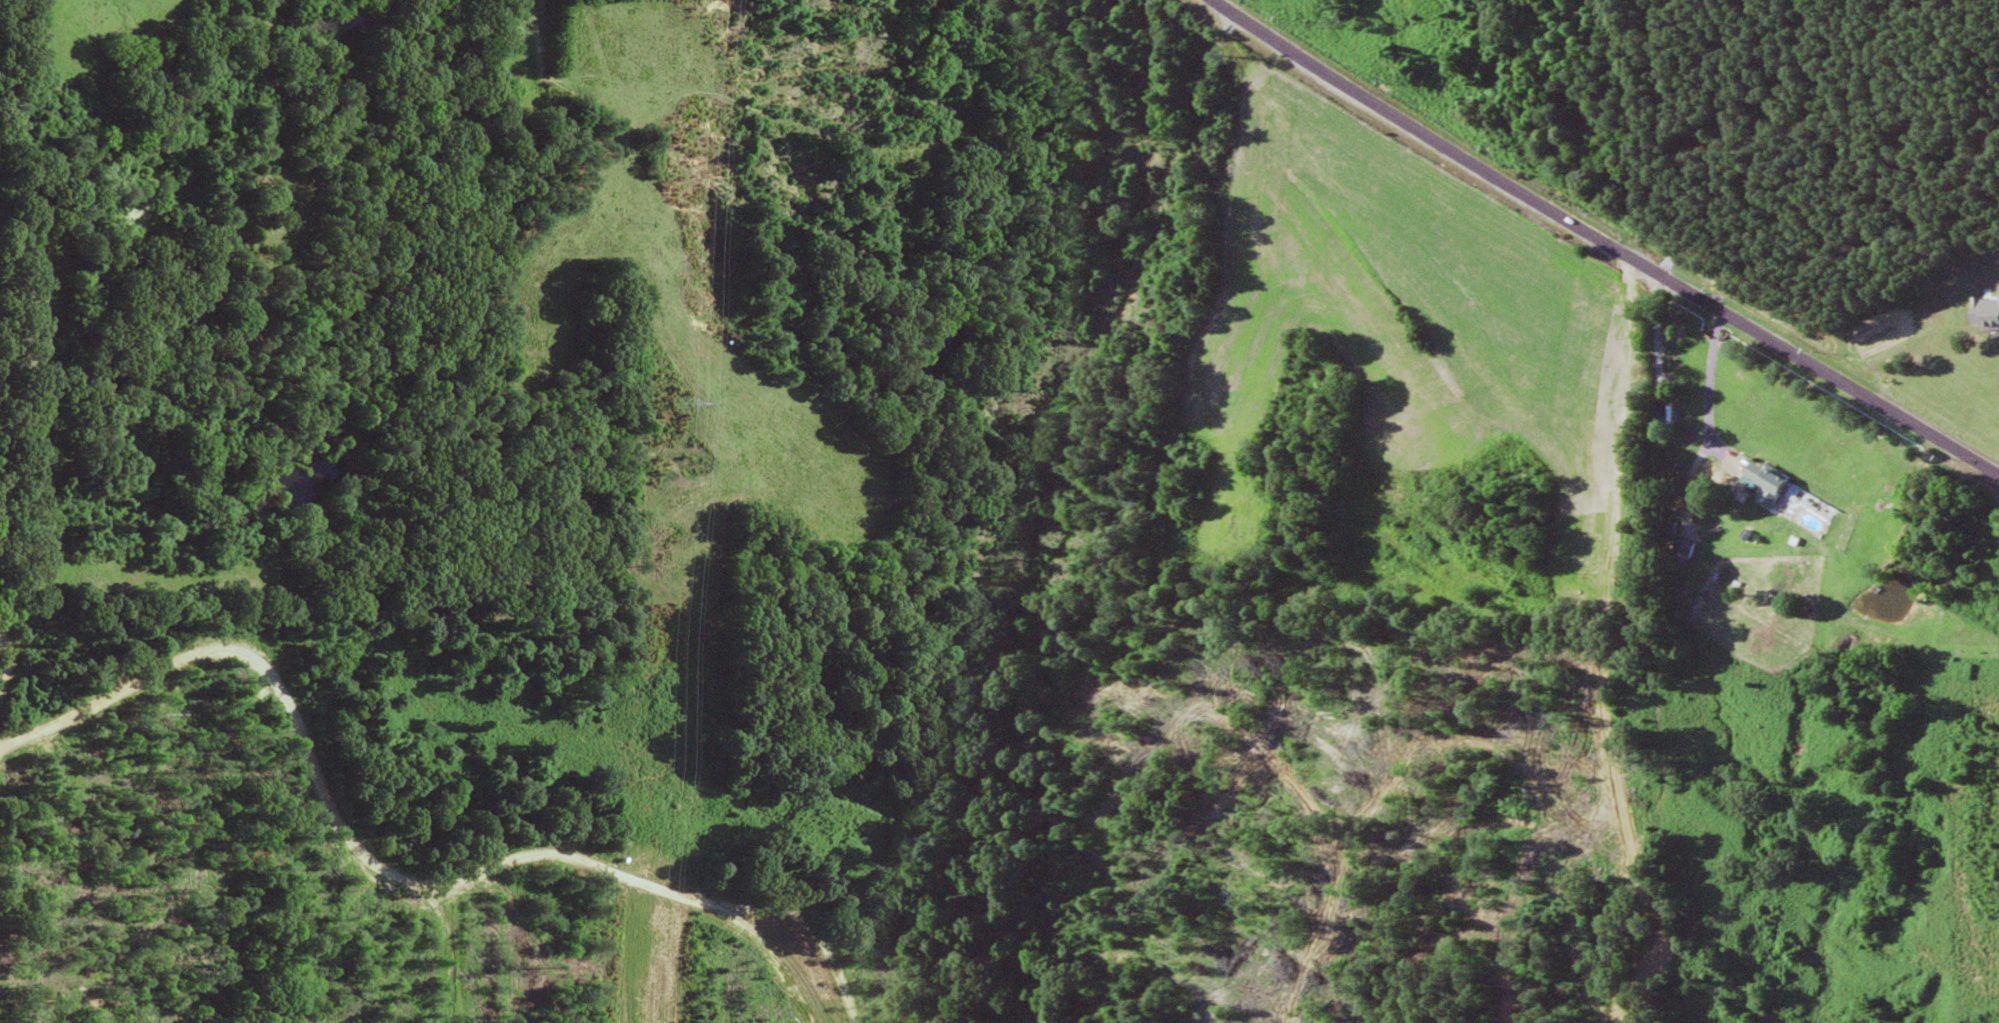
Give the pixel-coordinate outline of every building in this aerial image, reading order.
[(1669,565),(1686,571),(1696,543),(1678,537),(1669,565)]
